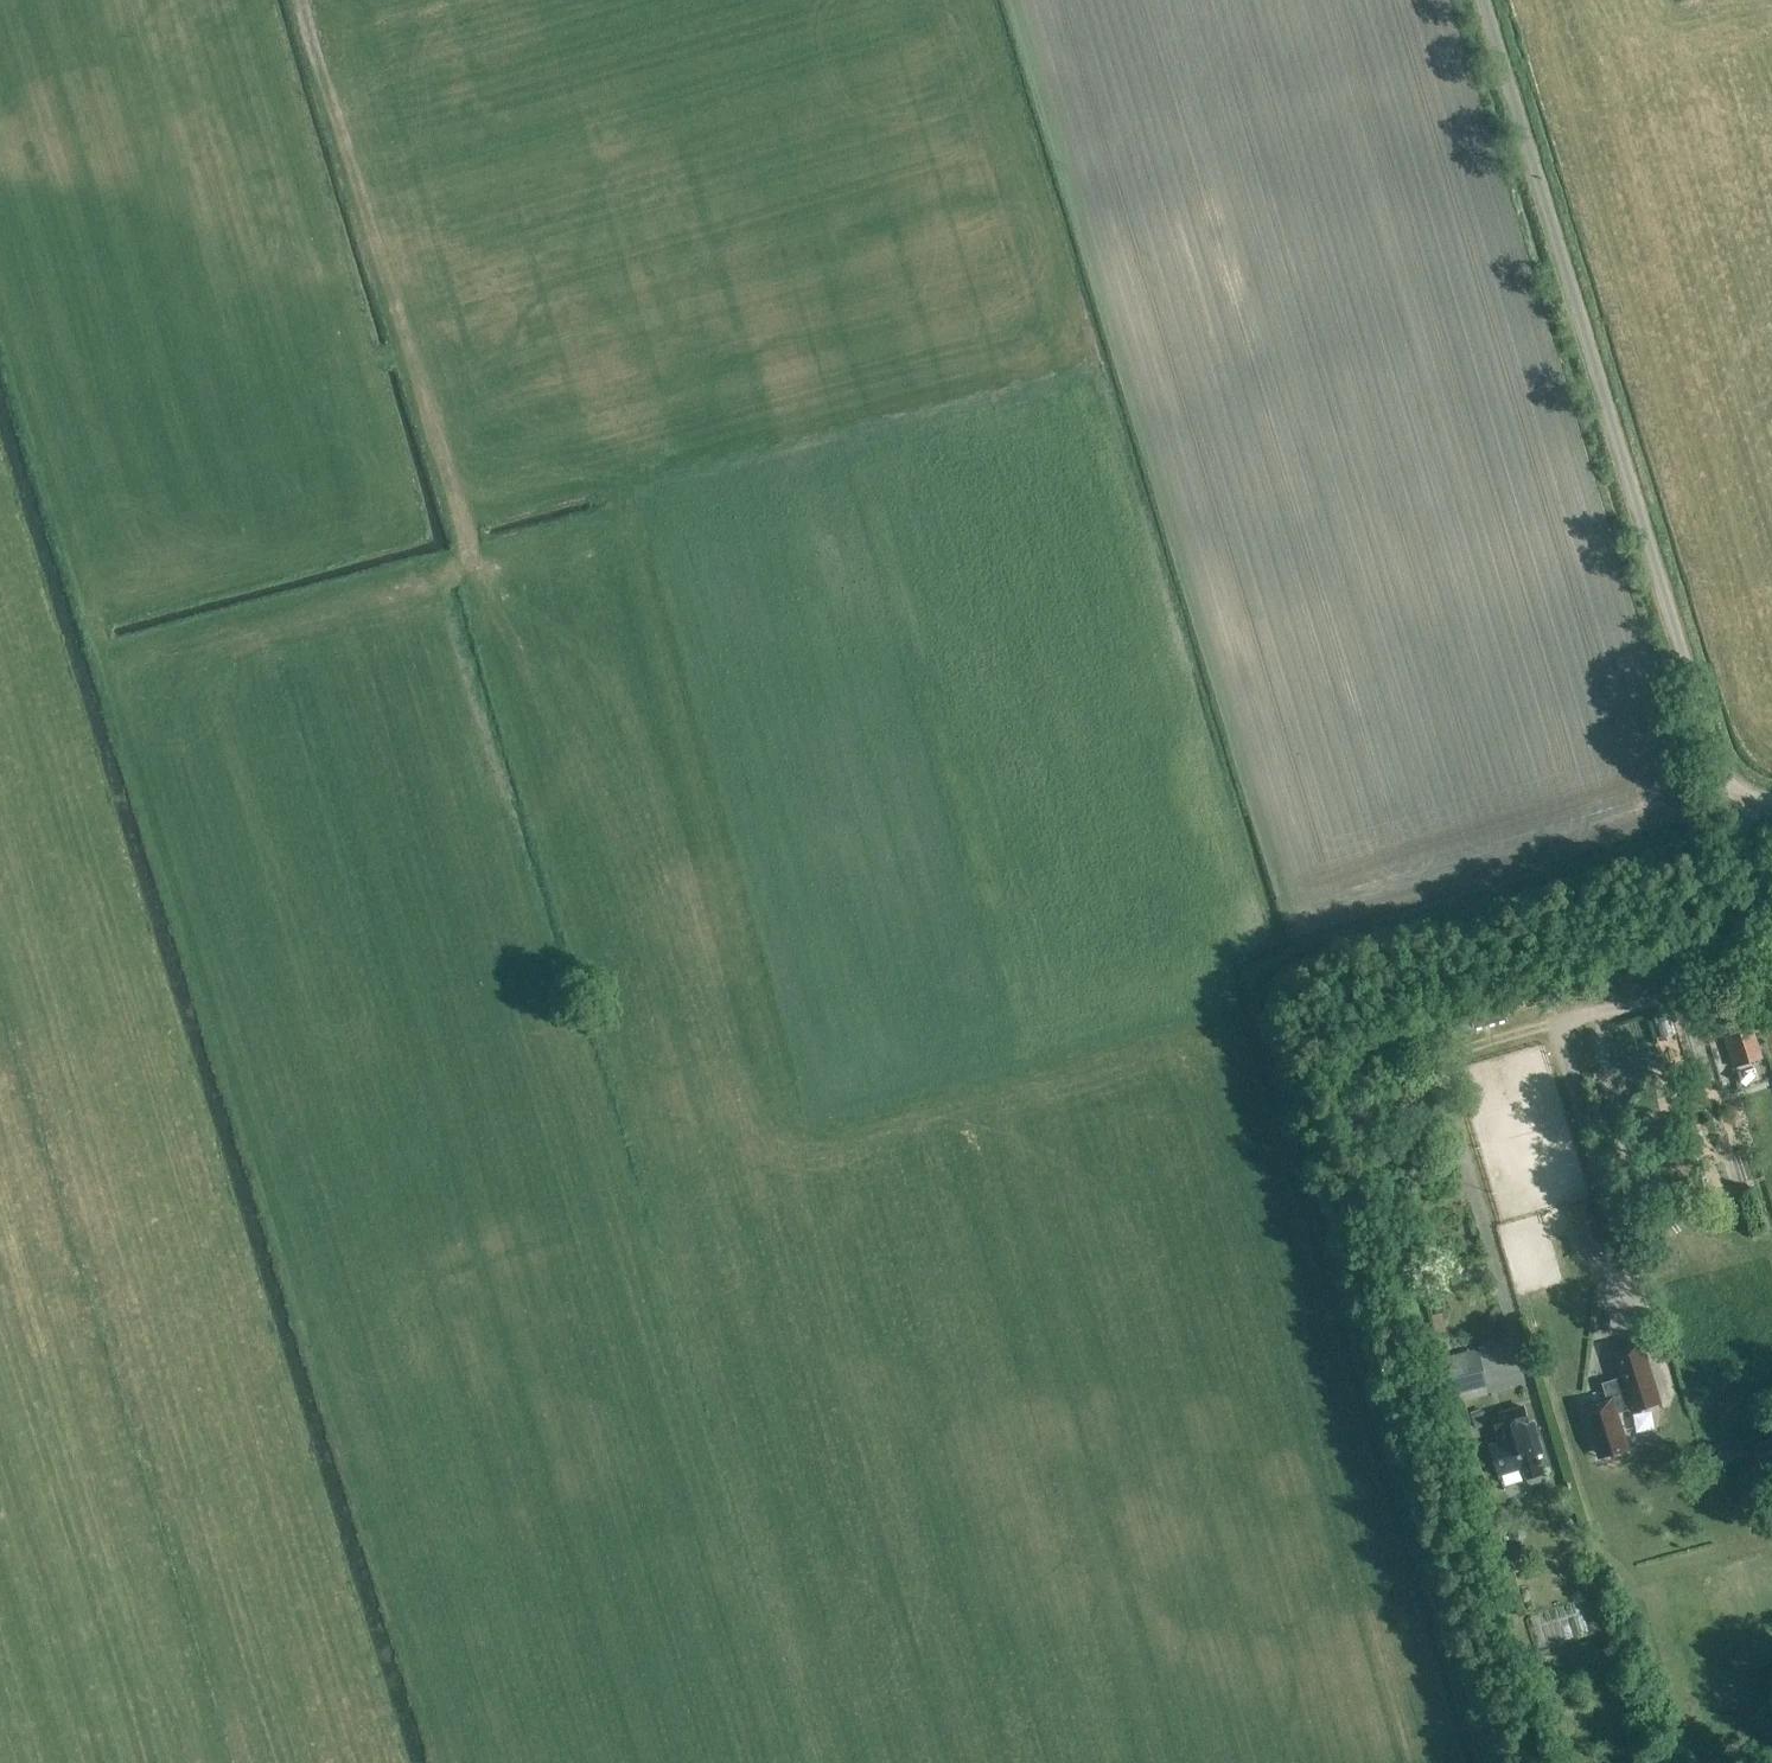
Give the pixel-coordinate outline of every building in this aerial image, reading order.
[(1764,1058),(1751,1022),(1722,1032),(1736,1068),(1764,1058)] [(1607,1399),(1588,1405),(1581,1407),(1597,1460),(1629,1450),(1618,1415),(1631,1411),(1632,1414),(1663,1404),(1642,1339),(1611,1349),(1621,1379),(1603,1385),(1607,1399)] [(1450,1358),(1458,1390),(1460,1395),(1487,1388),(1477,1351),(1450,1358)] [(1494,1416),(1502,1442),(1489,1446),(1499,1475),(1522,1467),(1527,1484),(1532,1485),(1541,1483),(1544,1479),(1540,1465),(1548,1463),(1536,1422),(1531,1424),(1526,1406),(1494,1416)]
